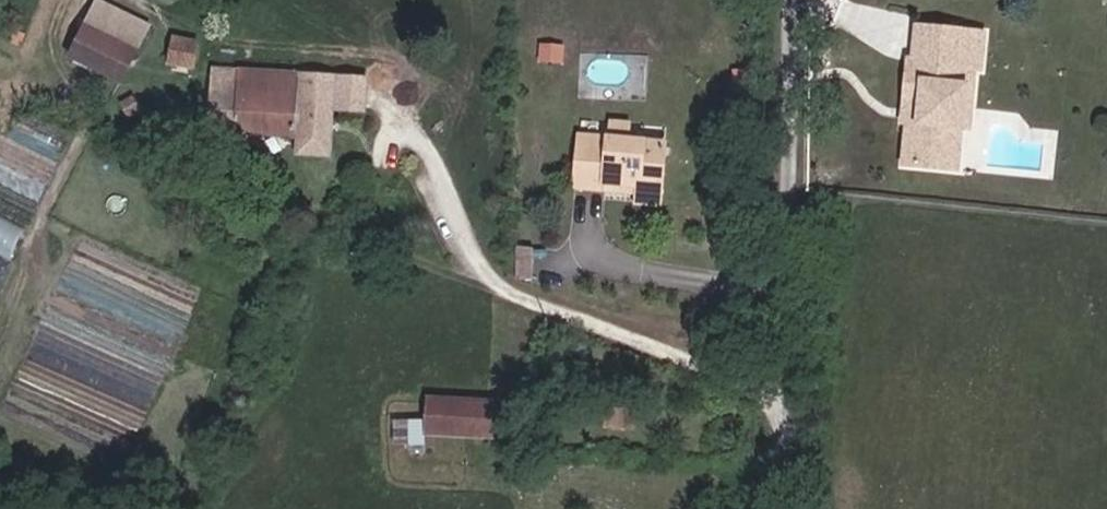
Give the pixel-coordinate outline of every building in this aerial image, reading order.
[(956,127),(961,85),(945,83),(947,60),(981,64),(984,34),(917,28),(914,61),(909,60),(904,109),(915,110),(913,123),(908,122),(904,164),(931,167),(933,147),(949,148),(951,127),(956,127)] [(136,56),(84,30),(70,57),(123,83),(136,56)] [(165,38),(165,69),(194,69),(193,39),(165,38)] [(957,170),(969,69),(981,70),(981,64),(947,60),(945,83),(961,85),(956,127),(951,127),(949,148),(933,147),(931,167),(957,170)] [(326,153),(330,77),(213,69),(208,131),(300,138),(299,151),(326,153)] [(363,109),(364,83),(339,81),(337,107),(363,109)] [(913,123),(915,110),(904,109),(903,122),(908,122),(913,123)] [(630,141),(632,124),(610,122),(609,139),(630,141)] [(659,205),(665,145),(630,141),(609,139),(580,137),(575,187),(604,189),(604,184),(638,187),(638,192),(637,202),(659,205)] [(169,163),(175,148),(160,141),(154,156),(169,163)] [(638,192),(638,187),(604,184),(604,189),(638,192)] [(14,260),(30,231),(0,214),(0,252),(14,260)] [(533,277),(533,250),(517,250),(516,277),(533,277)] [(494,438),(496,403),(429,399),(427,434),(494,438)] [(632,428),(633,412),(609,411),(608,426),(632,428)]
